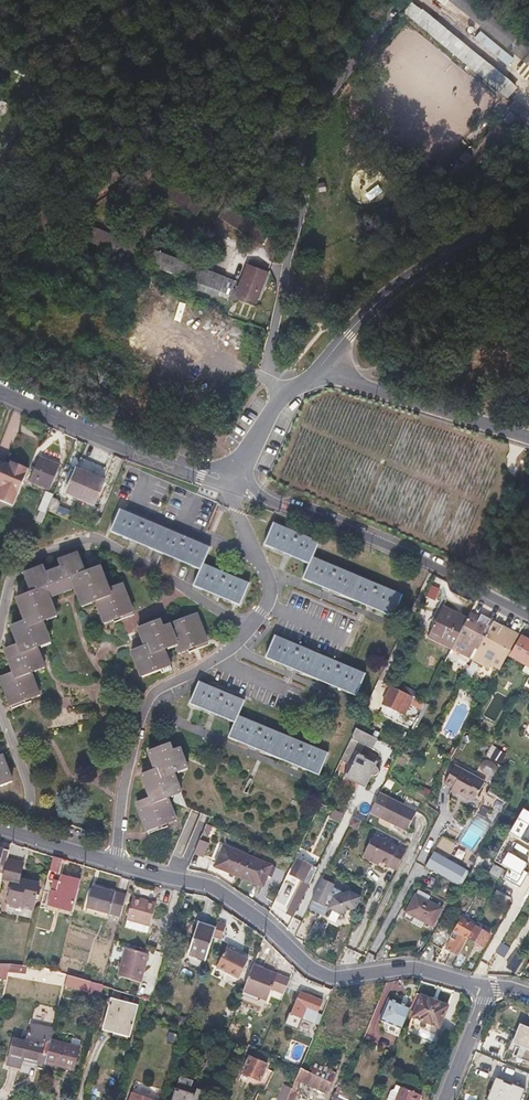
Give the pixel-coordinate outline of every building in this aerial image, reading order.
[(527,44),(518,37),(488,12),(473,0),(453,0),(519,54),(528,61),(520,71),(528,79),(528,47),(527,44)] [(514,86),(410,1),(403,11),(506,95),(514,86)] [(474,40),(502,62),(509,55),(480,32),(474,40)] [(0,53),(0,63),(7,66),(10,57),(0,53)] [(142,181),(196,216),(205,203),(186,191),(193,182),(157,158),(142,181)] [(219,217),(262,245),(271,231),(227,203),(219,217)] [(273,204),(268,219),(283,224),(287,209),(273,204)] [(139,245),(87,227),(82,241),(134,259),(139,245)] [(77,246),(74,253),(90,259),(92,251),(77,246)] [(236,281),(153,250),(148,264),(198,282),(195,289),(217,298),(219,292),(231,296),(236,281)] [(269,272),(247,264),(234,296),(256,304),(269,272)] [(42,423),(31,418),(28,424),(40,429),(42,423)] [(82,452),(64,493),(95,507),(113,466),(82,452)] [(31,481),(51,489),(61,464),(43,458),(40,457),(31,481)] [(3,464),(0,462),(0,511),(8,514),(27,468),(10,461),(8,464),(4,463),(3,464)] [(33,522),(38,524),(48,503),(40,500),(35,510),(37,511),(33,522)] [(211,548),(120,510),(111,532),(202,570),(194,586),(240,606),(250,584),(204,564),(211,548)] [(86,527),(94,531),(101,516),(93,513),(86,527)] [(320,541),(274,523),(266,545),(310,564),(304,579),(394,617),(403,594),(313,556),(320,541)] [(28,672),(42,666),(35,648),(48,643),(40,620),(54,614),(47,597),(76,586),(83,604),(97,599),(106,620),(113,617),(115,622),(120,620),(118,616),(131,611),(120,583),(107,587),(99,566),(86,571),(80,553),(59,561),(62,568),(46,574),(43,566),(21,574),(29,594),(14,599),(23,621),(9,625),(17,645),(3,650),(11,672),(0,677),(0,682),(10,707),(23,701),(24,704),(31,701),(29,697),(36,694),(28,672)] [(432,585),(426,597),(436,602),(442,590),(432,585)] [(431,627),(454,639),(465,618),(442,606),(431,627)] [(159,619),(139,627),(147,645),(133,650),(144,677),(171,667),(164,648),(176,643),(179,650),(187,647),(189,653),(195,651),(193,647),(207,641),(197,613),(175,620),(178,628),(172,631),(169,624),(162,627),(159,619)] [(491,624),(488,622),(489,620),(478,615),(477,617),(468,613),(465,618),(454,639),(450,648),(462,652),(462,654),(469,657),(474,660),(480,663),(490,666),(491,663),(499,666),(508,650),(500,646),(507,633),(499,630),(501,626),(492,622),(491,624)] [(275,636),(266,658),(355,696),(365,674),(275,636)] [(526,682),(528,676),(528,642),(520,637),(508,660),(523,670),(519,677),(526,682)] [(327,753),(238,715),(244,699),(199,680),(189,704),(234,723),(228,737),(317,776),(327,753)] [(423,703),(390,685),(380,704),(402,715),(408,705),(419,711),(423,703)] [(377,737),(356,726),(341,758),(350,763),(346,771),(359,777),(364,778),(364,781),(367,781),(367,772),(370,774),(371,774),(372,774),(373,774),(374,774),(375,773),(376,772),(377,771),(377,770),(377,769),(377,768),(377,767),(376,767),(376,766),(375,766),(375,765),(377,761),(360,752),(365,743),(372,747),(377,737)] [(166,741),(145,749),(153,769),(139,774),(148,796),(133,802),(145,831),(158,826),(160,829),(166,826),(164,820),(173,816),(164,794),(177,789),(170,770),(183,765),(176,747),(169,749),(166,741)] [(486,756),(496,761),(502,751),(492,745),(486,756)] [(11,780),(1,756),(0,756),(0,785),(11,780)] [(479,767),(490,777),(498,769),(486,758),(479,767)] [(453,788),(458,790),(456,793),(465,798),(466,795),(473,799),(483,781),(454,765),(444,783),(453,788)] [(364,792),(364,801),(372,802),(372,792),(364,792)] [(388,796),(378,816),(405,830),(415,810),(388,796)] [(527,808),(512,832),(528,842),(528,810),(527,808)] [(342,813),(333,809),(329,817),(338,821),(342,813)] [(373,834),(364,851),(379,859),(396,868),(405,850),(373,834)] [(509,834),(505,844),(516,849),(520,839),(509,834)] [(460,837),(451,854),(455,856),(458,850),(461,851),(466,841),(460,837)] [(214,865),(238,875),(246,855),(222,845),(214,865)] [(2,881),(7,860),(8,851),(0,849),(0,886),(1,886),(2,881)] [(379,859),(364,851),(362,855),(377,863),(379,859)] [(246,855),(238,875),(264,885),(271,865),(246,855)] [(52,856),(52,857),(47,881),(53,883),(47,907),(72,913),(80,880),(61,875),(64,859),(52,856)] [(455,883),(462,870),(437,856),(429,871),(441,877),(432,893),(445,900),(455,883)] [(290,875),(308,883),(316,867),(297,858),(290,875)] [(2,881),(7,882),(12,883),(8,905),(33,910),(39,884),(20,880),(23,864),(7,860),(2,881)] [(527,873),(509,863),(505,870),(501,878),(518,888),(527,873)] [(496,879),(500,871),(492,866),(487,874),(496,879)] [(468,874),(462,870),(455,883),(461,887),(468,874)] [(333,883),(323,878),(312,901),(322,906),(324,902),(331,888),(333,883)] [(94,887),(93,894),(91,901),(88,900),(86,909),(120,917),(126,895),(94,887)] [(335,887),(331,888),(324,902),(329,904),(328,907),(339,912),(354,906),(359,895),(349,890),(337,894),(335,887)] [(287,913),(293,916),(304,893),(298,890),(287,913)] [(418,891),(416,895),(428,902),(430,897),(418,891)] [(428,902),(416,895),(406,913),(432,927),(442,910),(428,902)] [(151,925),(154,914),(157,903),(133,897),(128,919),(151,925)] [(460,916),(474,924),(476,921),(462,912),(460,916)] [(450,951),(457,955),(458,954),(468,936),(474,926),(474,924),(460,916),(453,928),(459,932),(454,939),(450,937),(444,948),(450,951)] [(151,925),(128,919),(126,927),(148,933),(151,925)] [(441,949),(453,928),(440,921),(428,942),(441,949)] [(205,960),(210,944),(215,928),(197,923),(188,954),(205,960)] [(474,926),(468,936),(484,945),(489,935),(474,926)] [(242,947),(248,950),(253,954),(258,947),(247,939),(242,947)] [(384,939),(371,961),(387,959),(395,945),(384,939)] [(119,977),(130,980),(141,983),(150,953),(127,947),(119,977)] [(451,966),(457,955),(450,951),(443,964),(451,966)] [(506,968),(515,973),(525,956),(516,951),(506,968)] [(457,955),(451,966),(461,969),(466,959),(458,954),(457,955)] [(222,955),(220,961),(217,967),(228,971),(227,975),(238,980),(245,964),(222,955)] [(470,962),(465,970),(472,973),(476,965),(470,962)] [(9,975),(11,966),(0,965),(0,974),(7,975),(9,975)] [(11,966),(9,975),(21,976),(22,967),(11,966)] [(289,980),(277,976),(252,966),(239,1001),(263,1010),(267,999),(280,1004),(289,980)] [(65,986),(77,989),(88,992),(87,998),(100,1002),(104,985),(68,976),(65,986)] [(291,986),(295,988),(299,990),(303,982),(296,978),(291,986)] [(302,1019),(303,1018),(303,1016),(314,1021),(321,1003),(300,993),(291,1014),(302,1019)] [(410,1007),(407,1014),(412,1016),(411,1018),(438,1029),(447,1006),(416,993),(410,1007)] [(401,1028),(407,1014),(410,1007),(388,998),(380,1019),(388,1023),(401,1028)] [(102,1032),(115,1035),(129,1039),(137,1007),(110,1000),(102,1032)] [(220,1018),(225,1019),(229,1021),(232,1013),(224,1009),(220,1018)] [(385,1030),(398,1036),(401,1028),(388,1023),(385,1030)] [(30,1025),(27,1033),(51,1039),(53,1031),(30,1025)] [(41,1056),(46,1057),(50,1041),(51,1039),(27,1033),(26,1041),(13,1038),(6,1064),(19,1067),(20,1065),(21,1059),(36,1063),(39,1064),(41,1056)] [(516,1035),(509,1052),(528,1061),(528,1039),(516,1035)] [(50,1041),(46,1057),(44,1064),(62,1068),(63,1066),(73,1068),(78,1048),(50,1041)] [(192,1068),(197,1070),(202,1072),(206,1060),(197,1056),(192,1068)] [(241,1072),(250,1076),(259,1080),(267,1064),(249,1056),(241,1072)] [(34,1069),(36,1063),(21,1059),(20,1065),(34,1069)] [(339,1063),(331,1059),(323,1079),(331,1084),(336,1074),(335,1073),(339,1063)] [(297,1091),(295,1089),(299,1080),(327,1094),(331,1084),(323,1079),(300,1068),(286,1099),(293,1099),(297,1091)] [(491,1099),(524,1099),(528,1088),(498,1079),(491,1099)] [(194,1099),(196,1099),(200,1099),(203,1092),(178,1083),(172,1099),(194,1099)] [(107,1089),(92,1085),(88,1099),(104,1099),(107,1089)] [(418,1094),(401,1087),(400,1088),(395,1086),(394,1090),(391,1091),(387,1099),(416,1099),(418,1094)] [(346,1098),(350,1099),(366,1099),(367,1098),(338,1087),(335,1094),(346,1098)] [(45,1094),(37,1092),(35,1099),(43,1099),(45,1094)]
